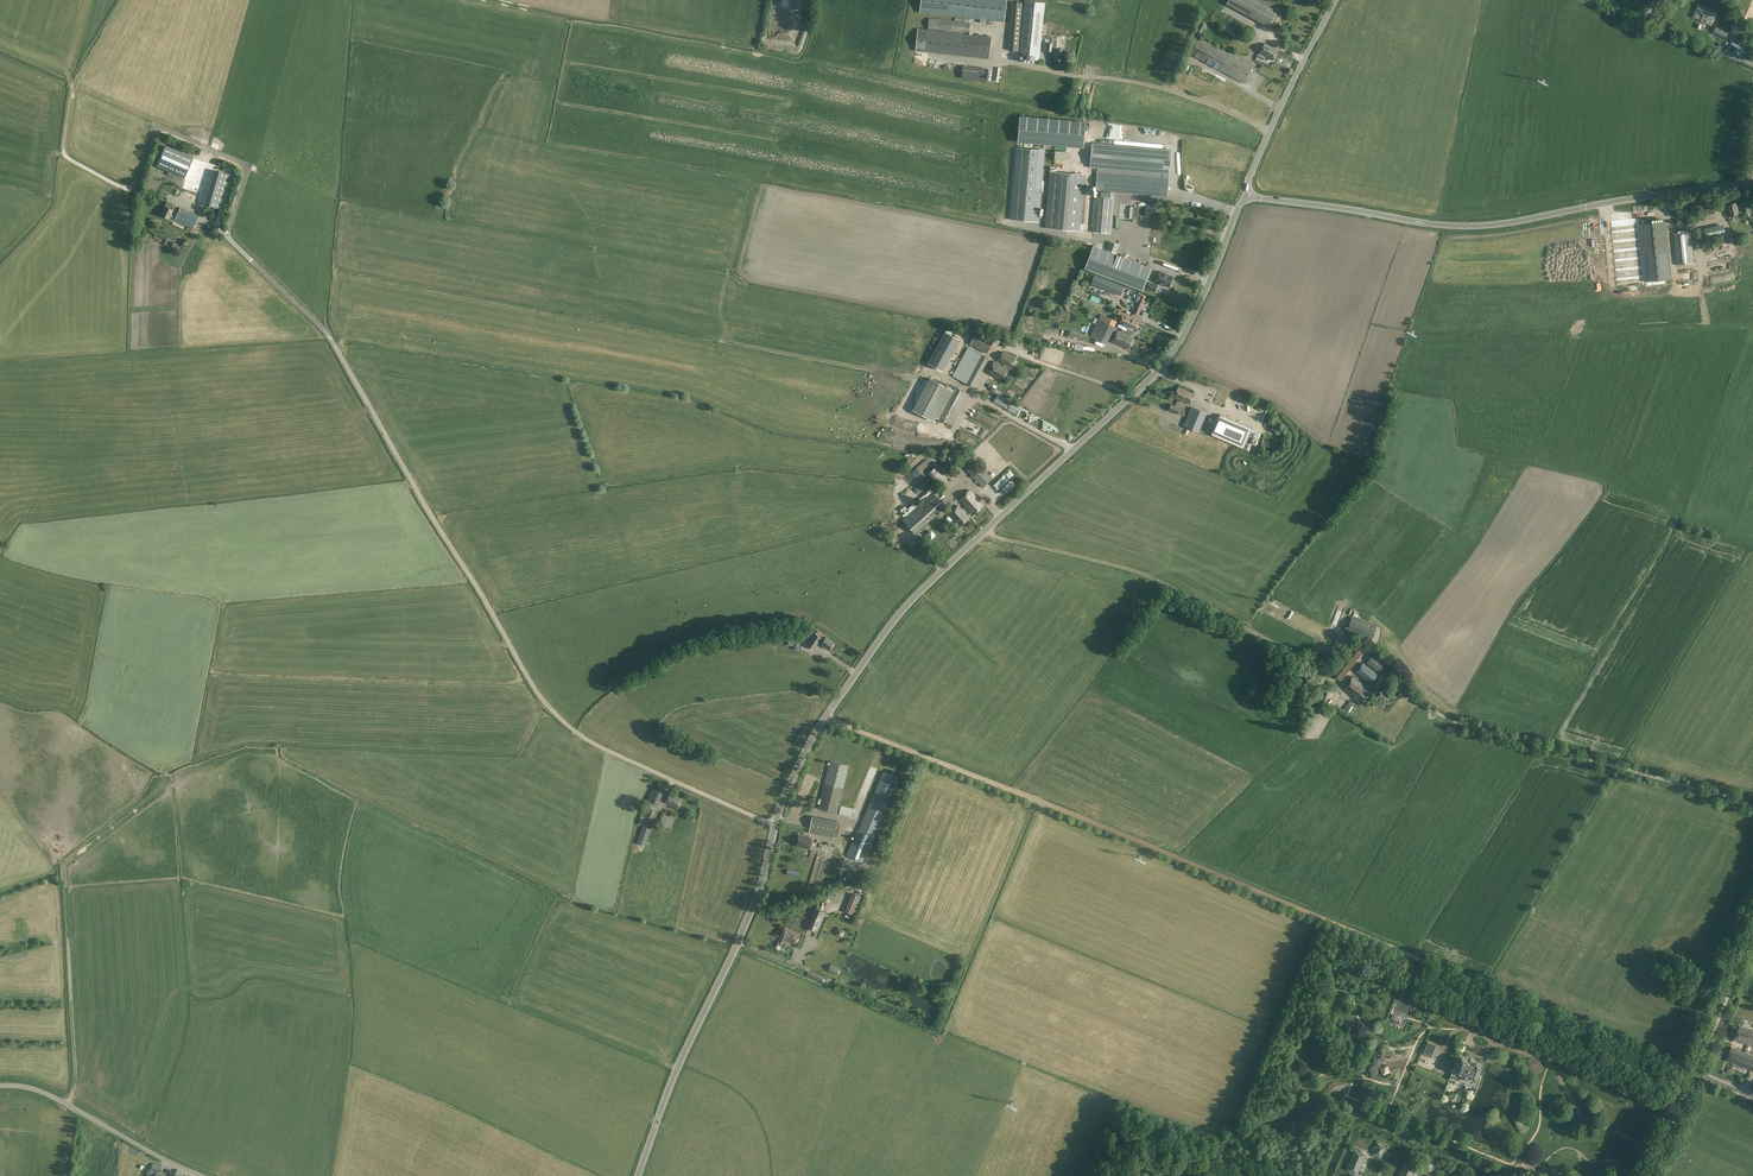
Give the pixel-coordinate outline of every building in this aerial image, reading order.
[(782,5),(806,10),(808,0),(783,0),(782,5)] [(920,12),(970,18),(971,15),(972,0),(921,0),(920,12)] [(970,18),(970,19),(972,19),(972,18),(1004,22),(1007,0),(972,0),(971,15),(970,18)] [(1023,59),(1039,61),(1045,3),(1025,1),(1020,51),(1023,52),(1023,55),(1024,55),(1023,59)] [(1022,3),(1012,2),(1007,50),(1018,51),(1022,3)] [(1702,22),(1712,26),(1716,15),(1710,13),(1712,9),(1698,4),(1693,17),(1702,21),(1702,22)] [(1277,20),(1281,23),(1287,16),(1284,13),(1277,20)] [(970,23),(960,21),(929,18),(928,29),(969,34),(970,23)] [(1729,30),(1717,25),(1713,34),(1726,39),(1729,30)] [(1739,40),(1743,29),(1736,26),(1731,37),(1739,40)] [(964,35),(964,34),(918,29),(915,51),(961,56),(964,35)] [(964,35),(961,56),(989,59),(991,37),(964,34),(964,35)] [(1200,38),(1190,55),(1244,83),(1250,72),(1236,65),(1239,59),(1200,38)] [(1278,50),(1265,43),(1259,54),(1272,61),(1278,50)] [(1064,50),(1054,49),(1053,55),(1055,55),(1055,60),(1063,61),(1064,50)] [(1253,67),(1239,59),(1236,65),(1250,72),(1253,67)] [(988,69),(972,67),(971,79),(987,81),(988,69)] [(1020,117),(1018,142),(1083,147),(1085,122),(1020,117)] [(1100,143),(1098,168),(1097,172),(1169,178),(1171,150),(1100,143)] [(166,147),(157,166),(184,179),(193,159),(166,147)] [(1017,148),(1016,148),(1010,219),(1011,219),(1038,222),(1045,150),(1017,148)] [(196,197),(213,157),(203,153),(186,193),(196,197)] [(1045,228),(1080,231),(1084,174),(1050,171),(1045,228)] [(1169,178),(1097,172),(1096,190),(1097,190),(1110,192),(1167,197),(1169,178)] [(1113,198),(1110,197),(1096,196),(1095,196),(1092,232),(1111,233),(1113,198)] [(1741,205),(1740,205),(1741,210),(1742,209),(1743,212),(1750,211),(1748,199),(1740,201),(1741,205)] [(167,201),(161,214),(170,218),(173,212),(177,214),(180,208),(174,205),(174,204),(167,201)] [(1741,210),(1740,205),(1739,205),(1738,201),(1727,204),(1729,216),(1740,214),(1739,210),(1741,210)] [(1134,206),(1133,215),(1138,215),(1145,216),(1156,217),(1157,208),(1152,208),(1153,202),(1148,202),(1147,207),(1145,207),(1145,208),(1139,207),(1139,206),(1134,206)] [(181,207),(180,208),(177,214),(175,220),(193,228),(199,216),(181,207)] [(1705,220),(1716,218),(1714,207),(1703,209),(1705,220)] [(1645,282),(1639,224),(1638,217),(1611,220),(1617,285),(1645,282)] [(1731,222),(1733,230),(1751,225),(1749,217),(1731,222)] [(1645,282),(1672,279),(1666,221),(1639,224),(1645,282)] [(1719,239),(1724,238),(1722,224),(1700,228),(1702,238),(1719,235),(1719,239)] [(1214,231),(1206,234),(1208,240),(1216,237),(1214,231)] [(1691,232),(1674,234),(1677,265),(1694,263),(1691,232)] [(1110,241),(1109,244),(1107,250),(1116,253),(1119,245),(1110,241)] [(174,242),(171,246),(178,250),(180,245),(174,242)] [(1112,253),(1093,246),(1084,269),(1103,277),(1112,253)] [(1151,267),(1112,253),(1103,277),(1142,291),(1151,267)] [(1160,270),(1156,281),(1170,287),(1174,276),(1160,270)] [(1095,276),(1092,284),(1109,290),(1112,282),(1095,276)] [(1112,282),(1109,290),(1120,294),(1123,286),(1112,282)] [(1147,289),(1155,292),(1158,285),(1150,282),(1147,289)] [(1139,292),(1138,293),(1136,298),(1135,301),(1138,302),(1133,313),(1139,315),(1146,297),(1141,295),(1142,293),(1139,292)] [(1131,317),(1127,315),(1119,312),(1117,315),(1121,317),(1117,327),(1122,329),(1121,329),(1125,330),(1131,317)] [(1101,314),(1099,319),(1114,326),(1116,321),(1101,314)] [(1140,321),(1131,317),(1125,330),(1131,333),(1132,330),(1135,332),(1140,321)] [(1099,319),(1098,319),(1090,337),(1106,344),(1114,326),(1099,319)] [(1125,330),(1121,329),(1120,331),(1118,330),(1113,342),(1128,348),(1133,337),(1130,335),(1131,333),(1125,330)] [(1067,334),(1067,336),(1089,341),(1090,335),(1074,331),(1070,330),(1070,335),(1067,334)] [(987,353),(994,340),(977,331),(970,344),(987,353)] [(961,381),(976,352),(968,348),(953,376),(961,381)] [(988,359),(976,352),(961,381),(973,387),(988,359)] [(999,360),(1004,363),(1008,365),(1010,366),(1014,358),(1003,352),(999,360)] [(1003,366),(994,361),(988,373),(1003,381),(1009,369),(1006,368),(1008,365),(1004,363),(1003,366)] [(936,417),(951,388),(931,378),(914,409),(934,420),(936,417)] [(952,386),(951,388),(936,417),(952,426),(969,395),(952,386)] [(1193,393),(1178,387),(1174,397),(1189,403),(1193,393)] [(1231,412),(1236,401),(1212,391),(1208,403),(1231,412)] [(998,394),(993,402),(1007,410),(1012,402),(998,394)] [(1238,403),(1235,412),(1241,414),(1242,412),(1247,414),(1250,407),(1238,403)] [(1171,404),(1169,410),(1179,414),(1182,408),(1171,404)] [(1201,423),(1205,414),(1194,409),(1190,418),(1201,423)] [(1256,409),(1251,413),(1254,417),(1259,412),(1256,409)] [(1252,428),(1220,414),(1218,417),(1217,417),(1211,432),(1212,432),(1211,435),(1243,448),(1252,428)] [(982,415),(980,420),(993,424),(994,419),(982,415)] [(1201,423),(1190,418),(1187,427),(1198,431),(1201,423)] [(991,478),(970,455),(960,463),(982,487),(991,478)] [(940,469),(945,474),(954,466),(949,460),(940,469)] [(959,478),(966,474),(961,465),(954,468),(959,478)] [(936,466),(927,474),(938,487),(947,479),(936,466)] [(921,469),(908,478),(910,482),(923,472),(921,469)] [(1006,469),(989,485),(994,490),(1011,474),(1006,469)] [(997,494),(1003,498),(1017,481),(1011,476),(997,494)] [(973,514),(983,505),(970,490),(959,499),(973,514)] [(915,533),(945,506),(933,492),(903,520),(915,533)] [(960,526),(970,517),(959,506),(949,514),(960,526)] [(1334,617),(1340,619),(1343,606),(1338,605),(1334,617)] [(1299,613),(1296,620),(1301,623),(1304,616),(1299,613)] [(1371,641),(1377,625),(1352,616),(1346,632),(1371,641)] [(814,649),(818,643),(825,647),(825,646),(829,649),(834,642),(826,637),(823,641),(821,639),(822,638),(815,633),(807,645),(814,649)] [(799,635),(788,635),(788,640),(794,640),(794,645),(794,649),(799,649),(799,635)] [(1355,644),(1332,674),(1338,679),(1362,649),(1355,644)] [(1373,653),(1366,663),(1378,672),(1385,662),(1373,653)] [(1373,681),(1376,677),(1378,674),(1363,662),(1355,672),(1371,684),(1373,681)] [(1378,679),(1374,683),(1372,686),(1376,690),(1385,679),(1380,675),(1378,679)] [(1361,702),(1370,690),(1353,676),(1343,688),(1361,702)] [(1279,701),(1290,705),(1300,682),(1288,677),(1279,701)] [(1252,688),(1261,692),(1265,685),(1256,681),(1252,688)] [(1317,708),(1323,711),(1331,692),(1326,690),(1321,701),(1317,699),(1316,703),(1319,704),(1317,708)] [(837,813),(842,793),(848,765),(830,760),(818,808),(837,813)] [(846,855),(865,863),(875,837),(900,778),(883,771),(858,830),(857,830),(846,855)] [(665,790),(667,785),(660,781),(657,787),(665,790)] [(647,800),(658,806),(664,791),(653,787),(647,800)] [(682,797),(670,792),(666,802),(678,808),(682,797)] [(841,805),(839,813),(849,815),(850,808),(841,805)] [(645,846),(656,812),(644,807),(638,824),(643,826),(637,843),(645,846)] [(812,816),(810,831),(834,835),(836,820),(812,816)] [(810,848),(812,837),(799,835),(797,846),(810,848)] [(819,842),(811,870),(820,873),(822,868),(826,870),(833,846),(819,842)] [(798,878),(800,872),(788,869),(786,874),(798,878)] [(863,898),(853,894),(845,911),(856,916),(863,898)] [(825,911),(815,907),(807,925),(808,926),(807,928),(816,931),(816,930),(817,930),(825,911)] [(807,917),(793,913),(792,916),(789,915),(787,922),(804,928),(807,917)] [(796,944),(801,934),(785,927),(781,937),(782,938),(784,939),(796,944)] [(834,934),(841,936),(843,929),(836,927),(834,934)] [(827,968),(829,971),(836,974),(839,973),(840,969),(839,967),(832,963),(829,964),(827,968)] [(1735,1039),(1752,1047),(1752,1031),(1740,1026),(1735,1039)] [(1476,1034),(1473,1041),(1486,1047),(1489,1040),(1476,1034)] [(1436,1045),(1428,1042),(1423,1053),(1432,1056),(1436,1045)] [(1727,1061),(1752,1071),(1752,1069),(1752,1055),(1751,1055),(1744,1052),(1732,1047),(1727,1061)] [(1470,1059),(1463,1056),(1461,1061),(1458,1060),(1451,1077),(1477,1089),(1482,1076),(1480,1075),(1484,1065),(1477,1062),(1476,1064),(1474,1063),(1475,1062),(1471,1060),(1471,1062),(1469,1061),(1470,1059)] [(1381,1069),(1384,1076),(1390,1073),(1387,1066),(1381,1069)] [(1375,1150),(1374,1153),(1382,1157),(1384,1153),(1385,1154),(1386,1151),(1385,1150),(1387,1146),(1378,1142),(1377,1147),(1375,1146),(1374,1149),(1375,1150)] [(1356,1149),(1347,1169),(1351,1171),(1350,1173),(1354,1174),(1354,1172),(1358,1174),(1367,1153),(1363,1152),(1363,1150),(1360,1149),(1360,1150),(1356,1149)] [(1428,1157),(1423,1168),(1431,1171),(1433,1168),(1434,1168),(1436,1165),(1434,1164),(1436,1160),(1428,1157)] [(1400,1175),(1412,1175),(1416,1168),(1412,1166),(1409,1165),(1405,1163),(1400,1175)]
